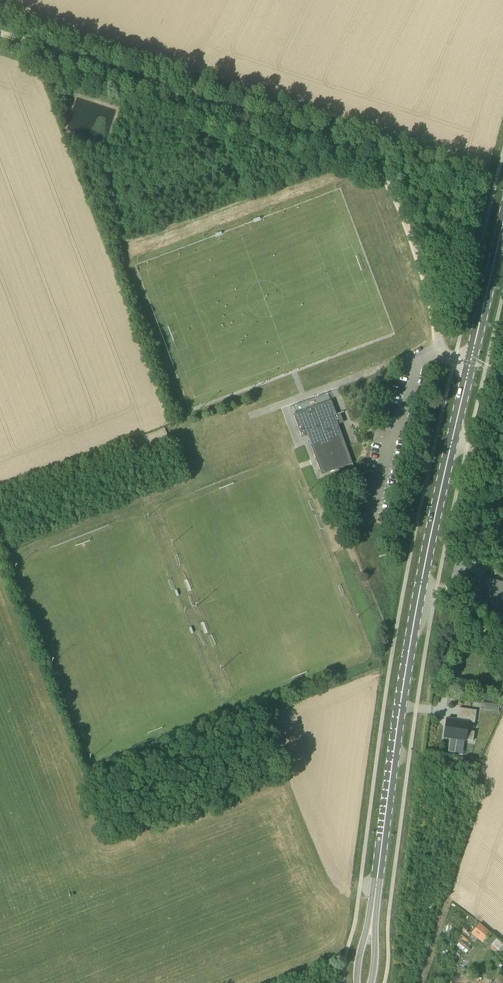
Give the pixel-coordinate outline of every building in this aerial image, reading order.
[(332,401),(294,415),(302,438),(308,436),(322,475),(353,464),(338,422),(334,423),(332,417),(337,415),(332,401)] [(486,579),(480,604),(498,609),(497,611),(502,612),(502,602),(500,601),(502,590),(502,584),(486,579)] [(488,704),(487,711),(499,712),(500,706),(488,704)] [(445,737),(466,740),(473,741),(475,732),(468,731),(469,722),(447,718),(445,737)] [(484,944),(492,934),(481,924),(473,935),(484,944)] [(497,940),(490,948),(502,958),(502,945),(497,940)]
